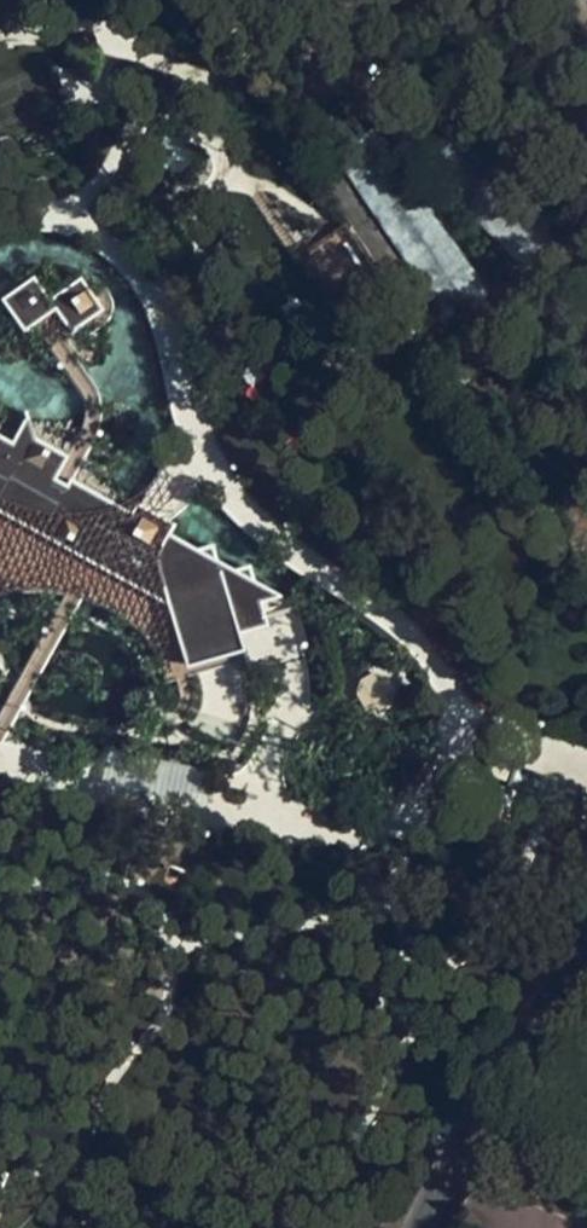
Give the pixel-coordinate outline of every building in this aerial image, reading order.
[(560,229),(434,103),(396,141),(523,266),(560,229)] [(489,295),(378,128),(336,156),(450,324),(489,295)] [(332,162),(311,175),(367,257),(387,244),(332,162)] [(72,337),(103,315),(81,283),(50,305),(32,279),(1,302),(23,333),(54,311),(72,337)] [(70,481),(64,492),(52,486),(68,458),(33,439),(27,417),(12,444),(0,438),(0,572),(17,582),(26,581),(48,581),(72,585),(96,592),(122,605),(146,624),(154,634),(167,653),(174,678),(244,658),(237,633),(265,625),(258,603),(279,596),(252,582),(248,567),(234,571),(216,561),(212,547),(197,551),(167,534),(172,525),(135,505),(130,514),(70,481)]
